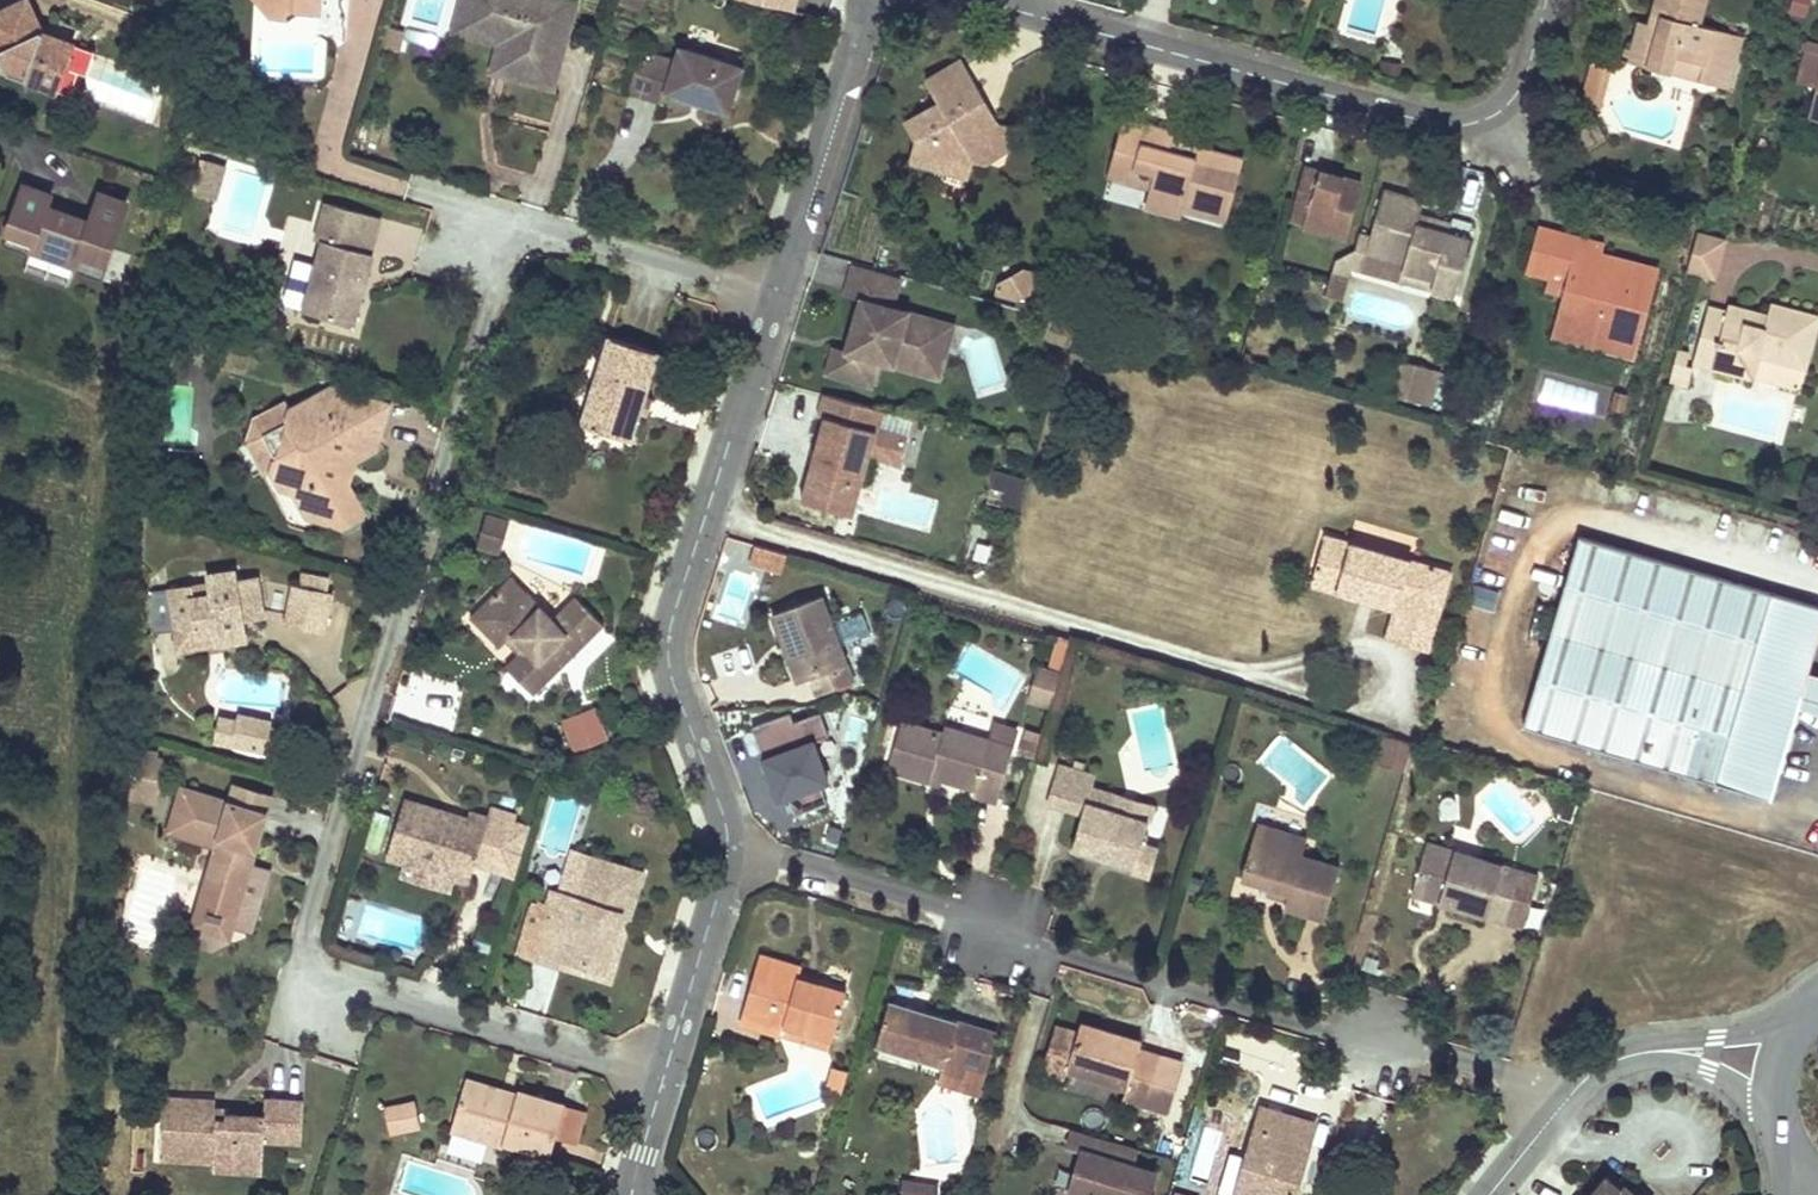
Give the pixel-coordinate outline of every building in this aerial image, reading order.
[(75,43),(44,32),(29,0),(27,0),(0,13),(0,51),(6,65),(9,63),(12,71),(22,73),(21,76),(59,90),(73,95),(81,71),(89,74),(98,51),(75,43)] [(265,28),(283,31),(289,20),(290,13),(265,9),(257,0),(247,0),(265,28)] [(265,9),(290,13),(289,20),(301,22),(314,25),(319,0),(257,0),(265,9)] [(455,37),(501,49),(493,76),(503,78),(513,41),(475,30),(480,10),(472,8),(474,0),(465,0),(455,37)] [(472,8),(480,10),(475,30),(513,41),(503,78),(522,84),(553,92),(577,3),(566,0),(539,0),(539,1),(536,0),(474,0),(472,8)] [(622,8),(645,14),(649,0),(624,0),(622,8)] [(735,1),(790,14),(794,0),(735,0),(735,1)] [(1743,35),(1704,24),(1710,0),(1657,0),(1655,7),(1664,10),(1661,22),(1652,19),(1644,17),(1635,49),(1654,55),(1651,66),(1729,88),(1743,35)] [(1812,0),(1795,0),(1791,13),(1808,18),(1812,0)] [(1661,22),(1664,10),(1655,7),(1652,19),(1661,22)] [(409,33),(392,29),(387,49),(404,53),(409,33)] [(1731,89),(1747,36),(1743,35),(1729,88),(1731,89)] [(1810,44),(1800,82),(1817,87),(1817,47),(1810,44)] [(747,69),(681,49),(676,65),(643,55),(629,97),(648,103),(662,108),(667,97),(693,105),(695,98),(707,101),(704,108),(733,117),(747,69)] [(1651,66),(1654,55),(1635,49),(1631,61),(1651,66)] [(22,73),(12,71),(9,63),(6,65),(10,73),(21,76),(22,73)] [(918,144),(912,166),(971,182),(976,165),(988,168),(994,149),(1013,155),(1018,134),(995,127),(969,120),(962,108),(979,99),(971,84),(962,67),(929,85),(941,107),(908,125),(918,144)] [(1611,73),(1592,68),(1581,106),(1600,111),(1611,73)] [(707,101),(695,98),(693,105),(704,108),(707,101)] [(969,120),(995,127),(979,99),(962,108),(969,120)] [(1154,125),(1128,118),(1112,179),(1155,191),(1152,202),(1183,211),(1207,217),(1211,203),(1231,208),(1245,158),(1199,146),(1196,158),(1171,152),(1174,139),(1176,131),(1154,125)] [(1596,125),(1580,134),(1588,150),(1605,142),(1596,125)] [(1199,146),(1174,139),(1171,152),(1196,158),(1199,146)] [(204,161),(200,178),(218,183),(222,165),(204,161)] [(1363,183),(1306,168),(1296,205),(1311,209),(1306,224),(1349,236),(1363,183)] [(195,195),(213,200),(218,183),(200,178),(195,195)] [(114,246),(130,202),(103,192),(93,220),(49,205),(53,194),(26,185),(15,218),(14,217),(4,245),(31,254),(32,255),(34,248),(78,264),(75,269),(105,280),(117,248),(114,246)] [(1387,189),(1369,255),(1407,265),(1405,273),(1436,281),(1434,290),(1457,296),(1473,238),(1453,232),(1455,222),(1437,217),(1434,227),(1421,223),(1424,213),(1427,200),(1387,189)] [(382,218),(328,202),(316,238),(325,241),(314,275),(304,308),(356,324),(367,285),(376,255),(372,253),(382,218)] [(1183,211),(1152,202),(1149,211),(1181,220),(1183,211)] [(1211,203),(1207,217),(1227,223),(1231,208),(1211,203)] [(1311,209),(1296,205),(1292,221),(1306,224),(1311,209)] [(1421,223),(1434,227),(1437,217),(1424,213),(1421,223)] [(1572,288),(1563,323),(1641,344),(1662,270),(1639,264),(1635,277),(1602,268),(1605,254),(1558,241),(1539,235),(1527,276),(1572,288)] [(1728,243),(1699,235),(1689,273),(1718,281),(1728,243)] [(75,269),(78,264),(34,248),(32,255),(31,254),(25,270),(71,286),(77,270),(75,269)] [(1639,264),(1605,254),(1602,268),(1635,277),(1639,264)] [(1368,258),(1375,259),(1372,273),(1434,290),(1436,281),(1405,273),(1407,265),(1369,255),(1368,258)] [(1372,273),(1375,259),(1368,258),(1364,270),(1372,273)] [(940,321),(895,308),(903,278),(857,265),(853,279),(848,296),(864,301),(853,340),(859,342),(855,353),(850,351),(837,347),(829,374),(874,387),(881,361),(925,374),(940,321)] [(1030,295),(1037,271),(1028,268),(1000,281),(996,295),(1017,302),(1030,295)] [(1342,301),(1350,276),(1334,272),(1328,297),(1342,301)] [(314,275),(305,273),(295,306),(304,308),(314,275)] [(1713,308),(1698,360),(1757,376),(1757,383),(1796,392),(1806,383),(1817,337),(1817,316),(1799,310),(1776,304),(1772,315),(1766,313),(1764,322),(1754,319),(1756,311),(1734,304),(1731,314),(1713,308)] [(1766,313),(1756,311),(1754,319),(1764,322),(1766,313)] [(957,326),(940,321),(925,374),(942,379),(957,326)] [(1070,346),(1075,327),(1056,322),(1051,341),(1070,346)] [(1641,344),(1563,323),(1559,336),(1637,358),(1641,344)] [(583,426),(633,441),(642,412),(648,394),(653,378),(661,354),(609,339),(583,426)] [(859,342),(853,340),(850,351),(855,353),(859,342)] [(1687,357),(1673,352),(1663,385),(1686,391),(1691,371),(1683,369),(1687,357)] [(1423,404),(1432,369),(1406,361),(1396,396),(1423,404)] [(1434,406),(1443,372),(1432,369),(1423,404),(1434,406)] [(335,388),(291,412),(286,427),(266,438),(277,459),(272,474),(282,493),(297,499),(308,519),(323,511),(330,526),(346,531),(367,520),(343,476),(347,459),(357,463),(373,452),(382,429),(389,407),(335,388)] [(655,396),(648,394),(642,412),(650,414),(655,396)] [(866,481),(873,457),(880,433),(882,433),(884,429),(888,412),(889,412),(828,394),(822,415),(828,417),(822,438),(818,454),(824,456),(821,464),(815,462),(804,500),(847,513),(857,478),(866,481)] [(291,412),(287,407),(256,424),(249,446),(274,496),(282,493),(272,474),(277,459),(266,438),(286,427),(291,412)] [(904,466),(912,437),(884,429),(882,433),(880,433),(873,457),(904,466)] [(821,464),(824,456),(818,454),(815,462),(821,464)] [(1028,483),(993,474),(989,490),(1007,494),(1003,509),(1020,514),(1028,483)] [(856,516),(866,481),(857,478),(847,513),(856,516)] [(503,524),(480,517),(472,545),(495,552),(503,524)] [(1527,726),(1770,797),(1797,708),(1807,676),(1817,637),(1817,607),(1582,537),(1527,726)] [(1451,576),(1327,541),(1313,590),(1358,602),(1361,589),(1399,600),(1396,613),(1438,625),(1451,576)] [(264,618),(258,578),(235,581),(233,570),(208,574),(209,580),(168,586),(174,626),(191,623),(194,635),(214,632),(216,642),(228,640),(243,638),(240,621),(264,618)] [(291,586),(283,618),(326,628),(334,596),(323,594),(327,579),(305,573),(301,588),(291,586)] [(556,623),(514,579),(498,595),(480,613),(510,643),(515,637),(528,651),(522,657),(537,671),(524,683),(539,698),(609,629),(580,599),(556,623)] [(1361,589),(1358,602),(1396,613),(1399,600),(1361,589)] [(844,648),(875,638),(869,617),(838,627),(829,598),(777,615),(788,646),(793,644),(796,653),(791,655),(800,684),(815,679),(821,698),(857,686),(844,648)] [(510,643),(480,613),(474,619),(504,649),(510,643)] [(1387,642),(1430,653),(1438,625),(1396,613),(1387,642)] [(191,623),(174,626),(177,649),(216,642),(214,632),(194,635),(191,623)] [(528,651),(515,637),(510,643),(522,657),(528,651)] [(1062,677),(1070,652),(1061,650),(1053,674),(1062,677)] [(537,671),(522,657),(509,669),(524,683),(537,671)] [(1052,708),(1062,677),(1053,674),(1041,670),(1032,702),(1052,708)] [(1807,676),(1797,708),(1817,714),(1817,679),(1807,676)] [(269,753),(274,727),(276,719),(240,711),(238,719),(221,716),(216,742),(269,753)] [(793,719),(758,731),(768,760),(762,762),(777,805),(789,801),(795,817),(823,807),(818,792),(828,788),(812,743),(827,738),(819,717),(795,725),(793,719)] [(942,734),(902,722),(886,772),(927,785),(930,778),(941,782),(974,792),(972,799),(985,803),(995,806),(1013,749),(944,727),(942,734)] [(291,730),(274,727),(269,753),(286,756),(291,730)] [(164,754),(135,751),(129,805),(158,808),(164,754)] [(1097,780),(1059,769),(1048,806),(1082,817),(1071,852),(1096,860),(1098,854),(1111,858),(1109,864),(1125,869),(1133,872),(1132,876),(1151,882),(1160,851),(1142,845),(1149,822),(1115,811),(1118,800),(1093,792),(1097,780)] [(930,778),(927,785),(938,789),(941,782),(930,778)] [(273,797),(236,785),(230,802),(269,814),(273,797)] [(230,802),(184,788),(171,834),(219,848),(229,851),(226,861),(216,857),(199,915),(234,928),(252,933),(263,895),(270,872),(252,867),(252,869),(246,868),(248,858),(255,859),(269,814),(230,802)] [(476,866),(480,852),(484,839),(523,851),(530,827),(515,822),(518,815),(494,807),(491,818),(471,812),(470,818),(467,826),(453,822),(449,824),(445,819),(448,812),(405,798),(398,822),(387,856),(408,862),(408,864),(405,874),(452,888),(455,877),(476,866)] [(1439,798),(1439,821),(1457,821),(1457,798),(1439,798)] [(1153,811),(1118,800),(1115,811),(1149,822),(1153,811)] [(470,818),(448,812),(445,819),(449,824),(453,822),(467,826),(470,818)] [(1288,831),(1257,822),(1240,881),(1268,888),(1289,894),(1286,902),(1285,909),(1300,913),(1325,920),(1341,865),(1305,854),(1308,846),(1286,840),(1288,831)] [(1286,840),(1308,846),(1310,837),(1288,831),(1286,840)] [(523,851),(484,839),(480,852),(519,864),(523,851)] [(1447,908),(1504,925),(1520,869),(1428,841),(1411,897),(1425,901),(1440,906),(1442,900),(1449,902),(1447,908)] [(229,851),(219,848),(216,857),(226,861),(229,851)] [(1098,854),(1096,860),(1109,864),(1111,858),(1098,854)] [(549,907),(535,958),(559,966),(562,954),(607,967),(618,927),(613,925),(617,915),(621,916),(623,911),(632,913),(639,890),(644,871),(592,856),(580,899),(577,898),(573,914),(560,910),(549,907)] [(255,859),(248,858),(246,868),(252,869),(252,867),(255,859)] [(1289,894),(1268,888),(1266,896),(1286,902),(1289,894)] [(577,898),(564,895),(560,910),(573,914),(577,898)] [(1442,900),(1440,906),(1447,908),(1449,902),(1442,900)] [(559,966),(612,982),(632,913),(623,911),(621,916),(617,915),(613,925),(618,927),(607,967),(562,954),(559,966)] [(234,928),(199,915),(194,929),(230,941),(234,928)] [(787,962),(763,954),(742,1022),(784,1035),(787,1024),(834,1038),(847,994),(802,980),(804,973),(805,968),(787,962)] [(802,980),(847,994),(850,987),(804,973),(802,980)] [(875,1047),(943,1067),(946,1059),(969,1065),(986,1070),(997,1033),(963,1023),(926,1012),(923,1019),(912,1016),(914,1009),(888,1001),(875,1047)] [(926,1012),(914,1009),(912,1016),(923,1019),(926,1012)] [(784,1035),(830,1049),(834,1038),(787,1024),(784,1035)] [(1121,1039),(1110,1035),(1109,1043),(1098,1039),(1100,1032),(1076,1025),(1073,1033),(1062,1070),(1121,1088),(1117,1099),(1144,1107),(1142,1112),(1168,1120),(1178,1088),(1153,1080),(1159,1060),(1136,1053),(1139,1044),(1121,1039)] [(1062,1070),(1073,1033),(1058,1029),(1041,1082),(1056,1086),(1062,1070)] [(1109,1043),(1110,1035),(1100,1032),(1098,1039),(1109,1043)] [(942,1073),(965,1080),(969,1065),(946,1059),(943,1067),(942,1073)] [(1153,1080),(1178,1088),(1184,1068),(1159,1060),(1153,1080)] [(827,1095),(840,1100),(847,1077),(834,1073),(827,1095)] [(515,1095),(463,1079),(461,1085),(513,1101),(515,1095)] [(500,1141),(547,1156),(563,1105),(541,1098),(516,1090),(515,1095),(513,1101),(461,1085),(447,1130),(499,1146),(500,1141)] [(213,1100),(159,1096),(156,1143),(211,1146),(210,1161),(209,1169),(260,1171),(261,1140),(300,1143),(302,1101),(283,1100),(264,1099),(264,1117),(224,1114),(224,1120),(212,1119),(212,1105),(213,1100)] [(413,1103),(388,1110),(393,1131),(418,1125),(413,1103)] [(224,1106),(212,1105),(212,1119),(224,1120),(224,1114),(224,1106)] [(1237,1194),(1293,1194),(1294,1192),(1287,1190),(1292,1171),(1300,1173),(1314,1127),(1291,1120),(1262,1111),(1237,1194)] [(1078,1135),(1071,1133),(1065,1151),(1073,1154),(1078,1135)] [(1078,1135),(1073,1154),(1080,1156),(1076,1168),(1069,1193),(1075,1194),(1147,1194),(1152,1176),(1128,1169),(1114,1165),(1119,1147),(1078,1135)] [(211,1146),(156,1143),(155,1157),(210,1161),(211,1146)] [(1133,1152),(1119,1147),(1114,1165),(1128,1169),(1133,1152)] [(1287,1190),(1294,1192),(1300,1173),(1292,1171),(1287,1190)] [(901,1181),(899,1194),(931,1194),(933,1186),(901,1181)] [(1589,1194),(1619,1194),(1600,1181),(1589,1194)]
